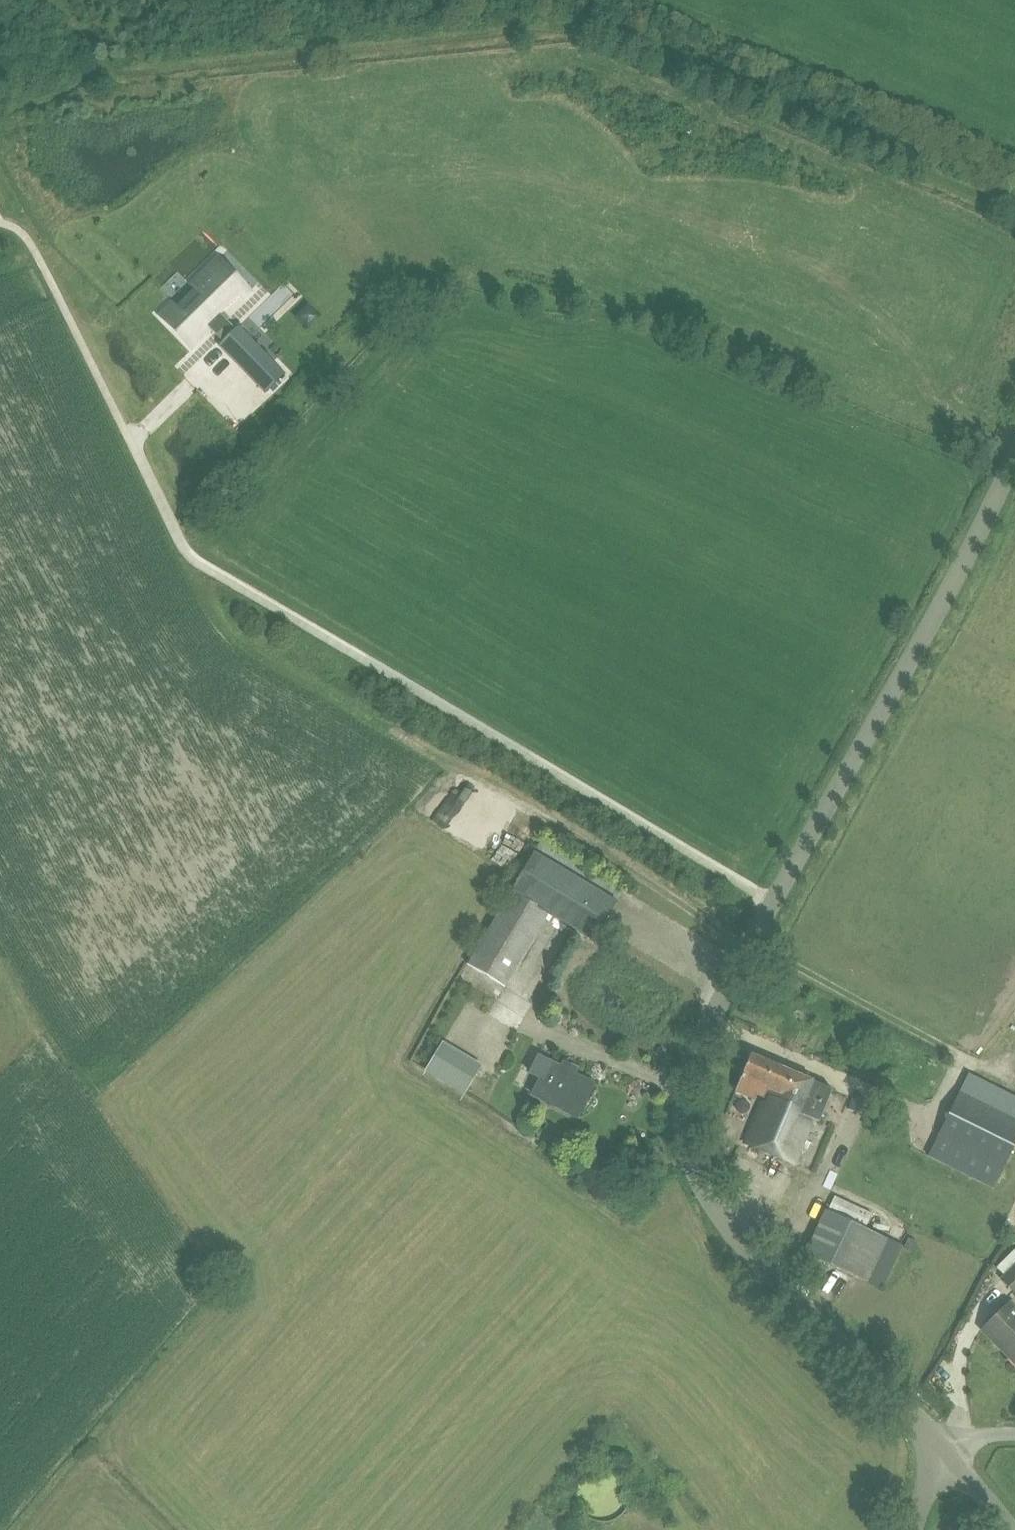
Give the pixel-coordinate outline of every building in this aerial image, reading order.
[(285,372),(238,325),(235,329),(217,311),(237,292),(219,274),(224,269),(214,258),(189,284),(195,290),(166,318),(195,346),(211,330),(213,332),(217,327),(225,335),(220,340),(222,342),(220,344),(266,391),(285,372)] [(250,288),(241,297),(242,298),(251,289),(250,288)] [(158,314),(159,315),(173,301),(172,300),(158,314)] [(534,851),(466,967),(505,988),(547,916),(593,942),(617,901),(534,851)] [(463,1095),(480,1066),(442,1044),(426,1072),(463,1095)] [(832,1089),(814,1081),(814,1080),(751,1053),(735,1090),(754,1098),(756,1093),(763,1096),(743,1142),(793,1163),(812,1118),(818,1121),(832,1089)] [(573,1114),(589,1082),(575,1075),(560,1067),(552,1064),(541,1058),(533,1075),(544,1080),(536,1096),(573,1114)] [(993,1188),(1014,1144),(1014,1097),(968,1074),(928,1156),(993,1188)] [(866,1282),(887,1239),(887,1238),(865,1227),(872,1212),(834,1195),(827,1209),(825,1208),(804,1253),(866,1282)] [(910,1251),(917,1242),(910,1237),(903,1246),(910,1251)] [(902,1246),(887,1239),(866,1282),(881,1289),(902,1246)] [(999,1278),(1014,1295),(1014,1262),(999,1278)] [(1014,1362),(1014,1309),(1008,1302),(984,1326),(1008,1350),(1006,1353),(1014,1362)]
